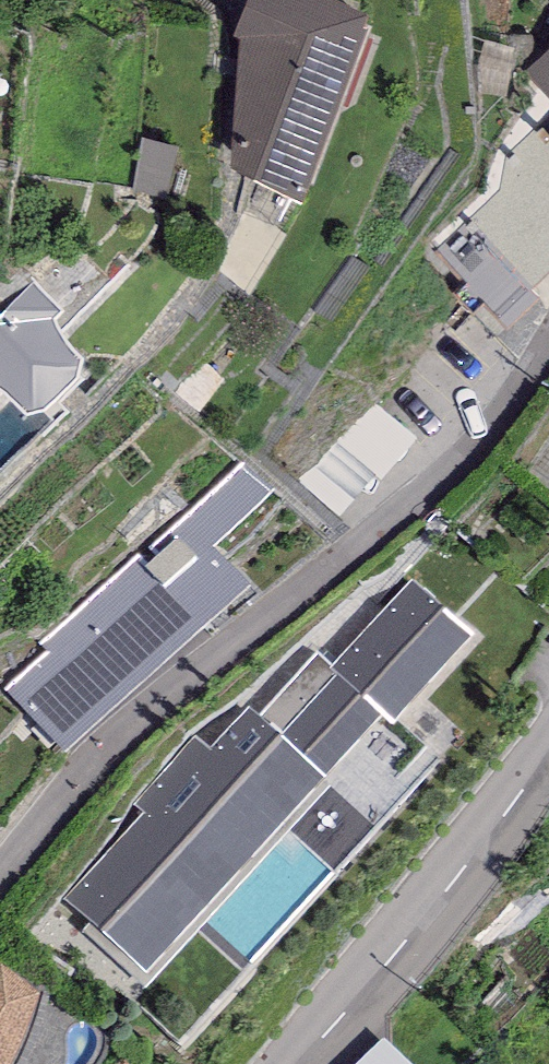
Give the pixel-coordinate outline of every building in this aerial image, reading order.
[(235,156),(300,181),(368,0),(247,0),(239,26),(235,156)] [(524,74),(548,101),(548,52),(524,74)] [(543,132),(539,126),(504,159),(498,191),(469,214),(476,221),(435,251),(460,284),(454,292),(475,314),(486,304),(511,331),(538,302),(529,293),(548,276),(548,149),(548,148),(548,147),(548,138),(543,132)] [(0,313),(0,383),(8,386),(27,403),(36,401),(47,397),(77,364),(83,353),(83,346),(65,329),(57,315),(65,304),(34,279),(0,313)] [(134,553),(37,647),(100,712),(197,618),(134,553)] [(391,724),(473,633),(410,579),(331,664),(316,652),(261,717),(248,705),(210,747),(196,736),(134,802),(145,810),(63,895),(91,922),(82,930),(145,987),(331,785),(321,779),(383,715),(391,724)] [(0,965),(0,1063),(9,1063),(39,994),(0,965)] [(391,1041),(368,1063),(414,1063),(391,1041)]
